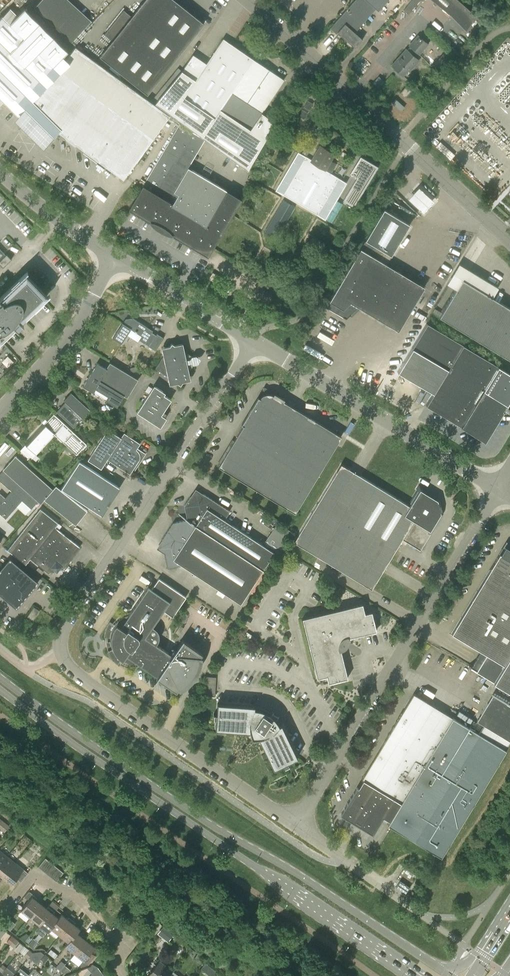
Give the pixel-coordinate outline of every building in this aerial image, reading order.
[(36,10),(72,43),(91,21),(68,0),(45,0),(36,10)] [(147,94),(165,71),(204,23),(175,0),(144,0),(131,16),(123,10),(104,34),(112,40),(99,56),(147,94)] [(330,28),(336,34),(337,32),(355,48),(362,40),(354,32),(376,8),(378,10),(387,0),(355,0),(330,28)] [(435,0),(451,14),(465,30),(477,16),(459,0),(434,0),(435,0)] [(123,179),(169,115),(76,47),(66,59),(63,56),(68,50),(24,8),(17,15),(10,8),(0,18),(0,105),(3,102),(17,116),(19,114),(25,120),(24,122),(39,136),(46,130),(53,137),(58,131),(123,179)] [(416,60),(414,59),(428,44),(418,35),(391,65),(403,75),(416,60)] [(181,71),(155,103),(201,137),(253,59),(252,58),(245,54),(223,39),(212,55),(206,63),(193,54),(181,71)] [(453,57),(447,52),(437,64),(443,69),(453,57)] [(253,59),(201,137),(205,139),(247,170),(275,122),(261,113),(284,80),(253,59)] [(373,83),(378,88),(384,81),(379,77),(373,83)] [(413,88),(408,84),(400,93),(405,98),(413,88)] [(42,149),(53,137),(46,130),(39,136),(24,122),(25,120),(19,114),(17,116),(13,121),(42,149)] [(347,130),(350,125),(341,120),(338,125),(347,130)] [(138,193),(128,209),(152,223),(153,222),(154,223),(156,224),(157,226),(159,227),(163,229),(165,230),(166,231),(168,232),(170,232),(169,233),(193,248),(208,256),(241,200),(227,191),(212,182),(210,180),(188,167),(192,160),(205,139),(179,124),(144,182),(140,189),(138,193)] [(312,137),(302,154),(307,157),(317,140),(312,137)] [(334,154),(320,145),(311,160),(307,157),(302,154),(298,152),(276,190),(324,218),(345,182),(325,170),(334,154)] [(343,201),(353,207),(354,207),(378,167),(360,156),(350,174),(356,178),(343,201)] [(418,187),(408,199),(423,212),(433,201),(418,187)] [(283,199),(264,232),(276,239),(295,206),(283,199)] [(384,209),(326,307),(336,313),(344,318),(346,319),(350,315),(359,307),(398,331),(424,287),(386,264),(392,256),(410,225),(384,209)] [(2,267),(3,268),(11,259),(6,254),(6,255),(0,249),(0,269),(2,267)] [(15,327),(18,329),(18,328),(22,323),(23,324),(23,323),(21,321),(48,296),(25,272),(0,297),(0,342),(15,327)] [(440,316),(509,360),(509,308),(506,305),(463,279),(440,316)] [(139,340),(144,343),(155,350),(163,337),(157,333),(156,335),(152,332),(153,331),(132,318),(131,319),(126,321),(124,324),(122,323),(117,331),(112,338),(121,344),(131,329),(141,336),(139,340)] [(402,375),(433,393),(426,405),(479,438),(486,442),(490,435),(492,432),(503,415),(505,412),(502,410),(506,405),(508,407),(509,403),(509,374),(426,323),(411,348),(407,354),(397,372),(402,375)] [(190,358),(192,356),(184,351),(183,343),(174,345),(171,343),(169,346),(161,348),(163,356),(155,368),(168,376),(169,384),(177,382),(180,385),(183,381),(190,380),(189,372),(194,364),(191,363),(190,358)] [(97,363),(83,386),(117,407),(124,395),(127,398),(138,379),(110,362),(106,368),(97,363)] [(156,387),(152,387),(152,389),(149,387),(146,391),(149,393),(138,410),(139,413),(158,426),(161,425),(165,420),(164,416),(161,414),(171,399),(164,395),(163,391),(156,387)] [(283,401),(284,399),(283,398),(264,387),(242,422),(244,423),(218,466),(295,513),(336,445),(341,436),(283,401)] [(64,419),(73,428),(82,418),(89,410),(71,393),(64,401),(65,402),(62,406),(56,412),(64,419)] [(52,413),(18,449),(30,460),(53,435),(75,456),(86,444),(52,413)] [(137,450),(136,450),(140,444),(124,433),(121,438),(108,429),(87,460),(101,469),(107,460),(130,474),(139,461),(139,459),(140,457),(140,455),(139,453),(138,451),(137,450)] [(13,493),(22,500),(31,508),(38,501),(41,503),(44,499),(76,525),(87,510),(56,485),(53,489),(15,456),(0,473),(0,481),(4,484),(13,493)] [(79,461),(61,488),(102,515),(120,487),(79,461)] [(356,579),(371,589),(382,572),(384,567),(387,562),(395,550),(401,539),(416,548),(416,550),(421,553),(424,548),(421,546),(441,513),(439,512),(439,510),(440,508),(439,505),(438,503),(436,502),(438,499),(422,490),(424,487),(419,484),(415,489),(418,491),(409,506),(362,477),(352,471),(340,464),(293,542),(320,558),(356,579)] [(22,500),(13,493),(10,496),(7,500),(0,493),(0,514),(6,519),(22,500)] [(184,506),(187,520),(173,523),(162,540),(168,568),(182,565),(240,604),(274,552),(224,519),(230,511),(204,494),(190,497),(184,506)] [(62,569),(80,547),(55,527),(58,523),(40,509),(7,550),(25,564),(30,558),(48,573),(52,569),(61,568),(62,569)] [(292,532),(277,523),(266,540),(281,550),(292,532)] [(451,633),(460,638),(486,654),(476,670),(468,666),(468,667),(509,692),(509,549),(505,546),(501,554),(499,553),(451,633)] [(38,582),(10,558),(0,569),(0,594),(15,608),(38,582)] [(157,629),(153,626),(163,611),(172,617),(186,597),(158,578),(151,589),(148,587),(142,596),(129,615),(120,619),(115,625),(110,621),(107,626),(104,637),(110,637),(110,641),(112,649),(107,652),(112,659),(118,664),(122,660),(130,663),(138,663),(153,674),(160,678),(159,679),(176,691),(179,687),(180,689),(189,683),(192,679),(197,671),(201,662),(201,657),(200,657),(203,653),(183,640),(184,639),(183,638),(172,655),(156,644),(159,640),(159,637),(158,632),(157,629)] [(359,635),(376,631),(371,611),(365,613),(362,603),(301,618),(316,678),(326,676),(328,683),(347,678),(344,664),(340,648),(344,647),(347,641),(346,638),(359,635)] [(39,610),(33,606),(27,617),(33,621),(39,610)] [(216,677),(205,676),(203,693),(215,694),(216,677)] [(372,834),(383,817),(389,821),(452,717),(413,693),(361,779),(363,780),(358,788),(357,787),(340,814),(372,834)] [(478,795),(509,742),(509,705),(492,695),(477,720),(483,725),(478,733),(452,717),(389,821),(387,824),(392,827),(441,856),(478,795)] [(257,708),(255,708),(254,708),(254,706),(217,703),(216,714),(213,713),(213,718),(216,718),(215,729),(250,732),(252,738),(259,738),(265,751),(273,769),(283,764),(285,767),(289,765),(288,762),(297,757),(295,753),(291,744),(281,724),(279,725),(278,723),(278,722),(277,721),(275,719),(274,718),(273,717),(272,715),(270,714),(268,713),(267,712),(265,711),(263,710),(262,710),(260,709),(258,709),(257,708)] [(9,826),(6,823),(1,829),(5,832),(9,826)] [(0,865),(0,875),(3,877),(15,862),(7,856),(0,865)] [(21,856),(16,863),(15,862),(3,877),(11,884),(16,878),(21,882),(28,873),(25,870),(30,864),(21,856)] [(38,867),(42,870),(50,861),(45,858),(38,867)] [(47,874),(54,865),(50,861),(42,870),(47,874)] [(54,865),(47,874),(51,878),(59,869),(54,865)] [(63,873),(59,869),(51,878),(56,881),(63,873)] [(410,887),(400,880),(396,887),(405,893),(410,887)] [(21,909),(30,917),(41,903),(35,899),(37,897),(33,894),(21,909)] [(46,908),(41,903),(30,917),(39,924),(51,909),(55,903),(52,900),(46,908)] [(58,918),(58,917),(53,913),(59,906),(55,903),(51,909),(39,924),(42,927),(39,931),(43,934),(46,930),(48,931),(51,928),(51,927),(58,918)] [(51,927),(51,928),(60,934),(72,919),(69,916),(67,918),(61,913),(58,917),(58,918),(51,927)] [(72,919),(60,934),(68,941),(68,942),(76,932),(77,932),(80,928),(74,924),(75,922),(72,919)] [(173,934),(163,926),(158,933),(168,941),(173,934)] [(68,941),(65,945),(74,953),(87,937),(83,934),(82,936),(77,932),(76,932),(68,942),(68,941)] [(87,937),(74,953),(83,959),(81,962),(83,966),(88,964),(95,955),(91,951),(94,946),(89,942),(90,940),(87,937)] [(18,941),(15,938),(10,944),(13,947),(18,941)] [(33,949),(38,942),(33,938),(28,944),(33,949)] [(28,958),(32,952),(29,950),(24,955),(28,958)] [(36,963),(44,954),(41,951),(32,952),(29,957),(36,963)] [(43,963),(48,957),(44,954),(39,960),(43,963)] [(65,963),(61,960),(56,966),(60,969),(65,963)] [(161,970),(165,965),(159,960),(146,975),(169,975),(161,970)] [(211,975),(216,971),(205,962),(200,968),(211,975)] [(92,973),(97,967),(92,964),(90,966),(87,968),(92,973)] [(0,975),(13,975),(15,974),(6,967),(0,975)] [(13,975),(27,975),(28,974),(20,968),(15,974),(13,975)]
